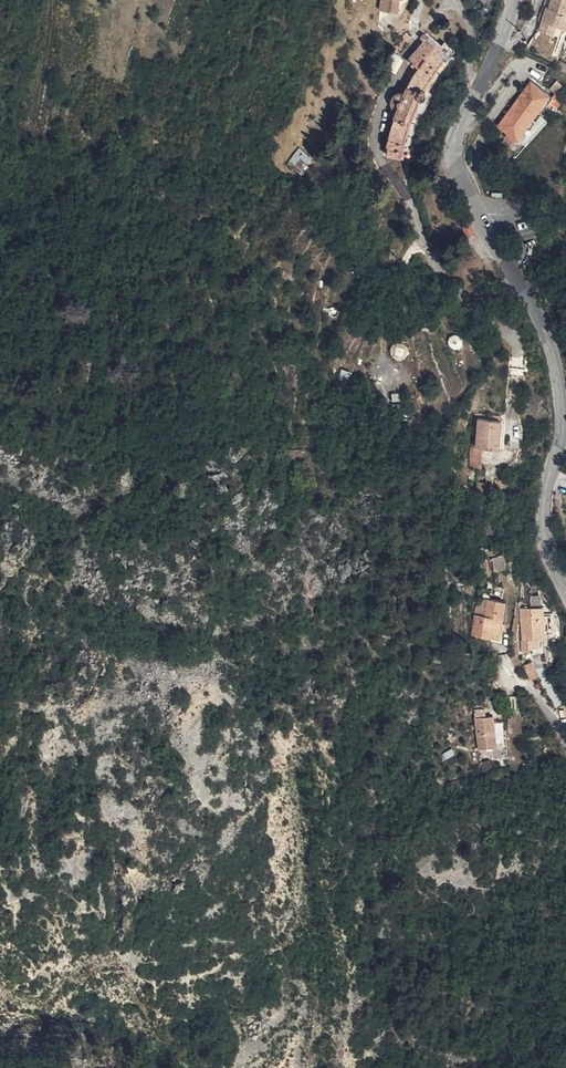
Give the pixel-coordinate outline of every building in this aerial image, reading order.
[(552,3),(550,2),(547,1),(541,16),(565,25),(565,0),(554,0),(552,3)] [(402,5),(394,3),(388,2),(379,1),(376,25),(393,28),(395,15),(400,16),(402,5)] [(399,42),(391,54),(398,59),(407,48),(399,42)] [(394,112),(399,123),(387,164),(393,166),(391,173),(408,178),(428,102),(445,68),(451,71),(458,59),(446,52),(444,55),(425,44),(411,68),(417,75),(407,97),(399,101),(394,112)] [(522,134),(548,100),(528,85),(502,121),(522,134)] [(300,146),(288,163),(302,173),(314,156),(300,146)] [(408,290),(414,290),(419,290),(418,279),(410,281),(410,275),(401,277),(403,292),(408,290)] [(472,445),(476,488),(492,486),(489,462),(495,461),(493,442),(498,441),(495,413),(477,415),(480,444),(472,445)] [(267,465),(281,465),(281,450),(267,450),(267,465)] [(471,551),(463,556),(469,567),(477,562),(471,551)] [(548,604),(548,594),(532,594),(532,605),(548,604)] [(509,634),(506,603),(482,605),(484,634),(490,634),(490,641),(501,640),(501,635),(509,634)] [(552,604),(520,607),(524,648),(540,646),(539,637),(554,635),(552,604)] [(458,740),(470,739),(467,706),(456,707),(458,740)] [(437,708),(439,741),(458,740),(456,707),(437,708)] [(478,746),(497,746),(497,715),(486,715),(486,707),(477,708),(478,746)] [(504,719),(497,720),(499,739),(506,738),(504,719)]
